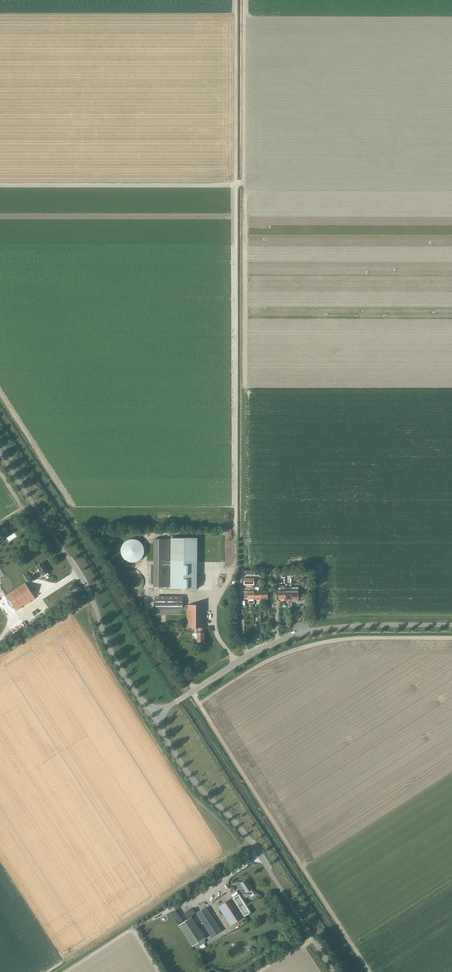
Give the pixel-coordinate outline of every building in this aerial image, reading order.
[(197,561),(197,538),(171,538),(171,561),(197,561)] [(131,562),(133,563),(134,562),(135,562),(136,562),(137,562),(138,561),(139,561),(140,560),(140,559),(141,559),(142,558),(143,557),(143,556),(143,555),(144,554),(144,553),(144,552),(144,551),(144,550),(144,549),(144,548),(144,547),(143,546),(143,545),(142,544),(141,543),(140,542),(139,541),(138,541),(138,540),(136,540),(135,540),(135,539),(134,539),(133,539),(132,539),(131,539),(130,539),(129,540),(128,540),(127,541),(126,541),(125,542),(124,543),(124,544),(123,544),(122,545),(122,546),(122,547),(121,548),(121,549),(121,550),(121,551),(121,552),(121,553),(121,554),(122,555),(122,556),(123,557),(123,558),(124,558),(124,559),(125,560),(126,560),(127,561),(128,562),(129,562),(130,562),(131,562)] [(169,587),(169,580),(169,539),(154,539),(153,587),(169,587)] [(34,562),(37,566),(40,571),(36,573),(38,576),(42,574),(43,576),(48,572),(42,563),(35,553),(24,560),(28,566),(34,562)] [(197,561),(171,561),(170,589),(197,589),(197,561)] [(216,584),(216,575),(220,575),(219,570),(211,570),(211,577),(213,577),(213,584),(216,584)] [(127,580),(127,582),(127,585),(128,587),(130,589),(132,590),(134,590),(136,590),(139,590),(141,589),(142,587),(143,585),(144,582),(144,580),(143,578),(141,576),(139,574),(137,574),(134,574),(132,574),(130,576),(128,577),(127,580)] [(16,610),(35,598),(25,583),(7,595),(16,610)] [(299,587),(292,587),(292,599),(299,599),(299,596),(304,596),(304,591),(299,591),(299,587)] [(183,605),(183,599),(183,596),(155,596),(155,609),(188,609),(188,626),(188,628),(199,628),(199,633),(197,633),(197,642),(204,642),(204,633),(203,633),(203,628),(205,628),(205,605),(188,605),(183,605)] [(251,889),(252,889),(246,880),(241,883),(244,888),(240,890),(245,898),(254,892),(251,889)] [(251,912),(238,893),(237,891),(231,895),(233,897),(245,915),(251,912)] [(245,915),(233,897),(218,906),(230,925),(245,915)] [(207,907),(196,914),(212,937),(222,931),(207,907)] [(191,917),(179,925),(192,946),(205,938),(191,917)]
